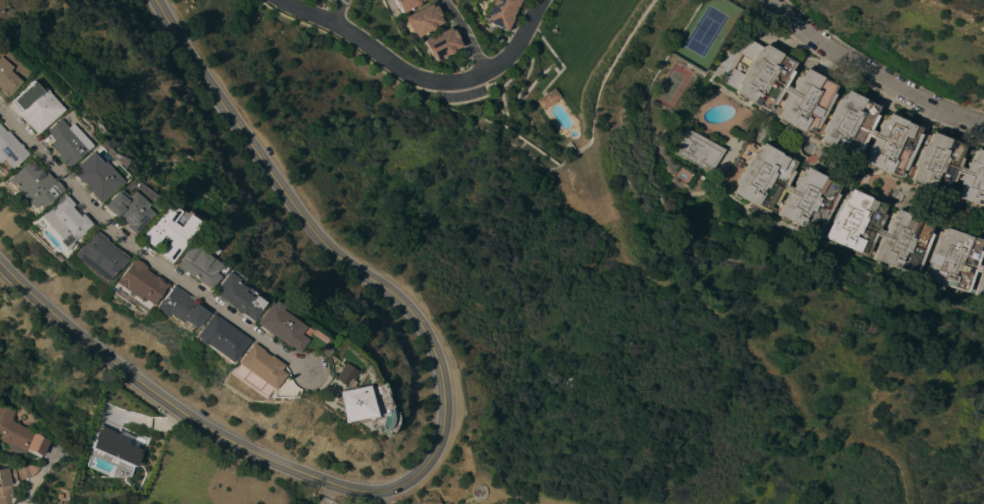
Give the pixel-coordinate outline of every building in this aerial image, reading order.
[(399,9),(394,0),(423,0),(419,2),(419,3),(418,5),(417,6),(416,6),(415,7),(403,13),(400,8),(399,9)] [(490,3),(492,0),(520,0),(518,4),(519,4),(516,12),(514,11),(511,16),(512,17),(511,20),(506,30),(484,19),(491,4),(490,3)] [(416,38),(414,33),(412,33),(404,17),(431,3),(433,6),(436,5),(440,15),(439,15),(443,22),(434,26),(434,28),(433,29),(431,30),(430,31),(428,30),(429,32),(416,38)] [(436,61),(433,56),(432,56),(423,40),(449,27),(451,31),(453,30),(458,39),(457,39),(461,46),(452,50),(452,52),(451,53),(450,54),(448,54),(446,54),(447,55),(436,61)] [(974,149),(983,152),(983,208),(983,207),(971,203),(971,202),(965,200),(965,202),(958,200),(959,198),(956,197),(957,196),(946,192),(946,194),(912,182),(913,181),(910,180),(911,178),(900,174),(898,178),(896,177),(895,178),(889,176),(890,174),(872,166),(872,168),(866,165),(867,164),(864,162),(865,159),(855,155),(853,158),(821,143),(821,142),(819,141),(821,137),(811,132),(809,136),(806,134),(805,136),(800,133),(800,132),(784,123),(783,124),(777,120),(778,119),(776,117),(778,114),(767,108),(766,112),(763,110),(762,112),(756,109),(758,107),(741,97),(740,98),(735,95),(736,93),(733,92),(735,90),(723,82),(733,68),(741,73),(750,60),(741,54),(750,39),(762,46),(764,44),(794,62),(792,66),(801,72),(804,68),(835,85),(834,88),(844,93),(845,90),(877,106),(875,109),(886,114),(887,113),(919,127),(919,129),(929,133),(930,132),(963,144),(962,146),(974,150),(974,149)] [(12,80),(0,94),(0,69),(12,80)] [(9,109),(1,100),(20,83),(20,82),(24,79),(33,88),(36,85),(56,108),(28,133),(8,110),(9,109)] [(554,87),(560,96),(543,109),(537,100),(554,87)] [(59,165),(48,153),(49,152),(45,148),(46,147),(41,142),(45,138),(37,130),(52,117),(59,125),(63,122),(82,144),(59,165)] [(724,149),(711,172),(675,152),(685,135),(682,134),(686,127),(724,149)] [(4,168),(0,163),(0,131),(1,130),(13,144),(14,143),(16,146),(15,146),(22,154),(4,168)] [(982,243),(983,244),(983,297),(975,294),(975,293),(970,291),(969,293),(964,291),(963,292),(957,290),(957,289),(925,278),(925,276),(919,274),(919,275),(886,263),(886,264),(879,262),(880,260),(875,258),(875,257),(870,255),(870,256),(864,254),(864,256),(858,253),(858,251),(837,242),(837,244),(830,241),(831,239),(826,237),(827,236),(822,233),(821,235),(790,219),(789,221),(783,218),(784,216),(778,214),(779,213),(771,209),(770,212),(767,211),(766,213),(761,210),(761,208),(748,201),(749,200),(741,196),(740,198),(734,195),(735,193),(733,192),(735,189),(724,182),(748,140),(759,147),(761,143),(796,162),(794,165),(804,170),(806,167),(841,184),(840,187),(850,192),(851,189),(871,198),(887,205),(886,209),(897,213),(898,209),(935,224),(933,227),(944,231),(946,228),(983,240),(982,243)] [(92,202),(83,192),(84,192),(75,183),(64,170),(85,151),(95,163),(97,162),(115,182),(92,202)] [(1,179),(11,170),(13,166),(17,164),(24,159),(28,163),(29,162),(31,163),(32,165),(33,167),(32,169),(37,174),(40,172),(48,181),(49,181),(56,189),(35,208),(31,203),(27,208),(1,179)] [(123,232),(114,225),(116,223),(107,214),(105,216),(93,204),(107,189),(109,191),(111,189),(116,194),(118,193),(119,194),(124,189),(138,203),(136,206),(142,212),(123,232)] [(66,205),(63,207),(65,209),(71,216),(73,215),(74,214),(84,224),(76,231),(77,232),(59,249),(50,240),(52,238),(33,217),(58,195),(66,205)] [(161,262),(150,254),(160,240),(153,235),(144,248),(131,238),(141,224),(143,225),(159,203),(171,211),(163,222),(169,227),(178,215),(175,213),(177,210),(189,219),(188,221),(189,223),(161,262)] [(67,255),(87,230),(88,231),(89,229),(100,238),(100,239),(121,257),(100,282),(67,255)] [(183,240),(192,247),(189,251),(200,259),(200,258),(210,265),(204,273),(209,277),(199,291),(165,266),(183,240)] [(107,282),(111,276),(112,277),(125,258),(137,267),(136,269),(146,277),(147,276),(159,284),(156,288),(156,287),(148,298),(149,299),(144,305),(133,297),(131,299),(107,282)] [(242,321),(203,292),(218,271),(228,279),(226,282),(235,288),(233,291),(241,297),(243,295),(245,296),(245,295),(255,302),(250,309),(251,310),(243,320),(242,321)] [(164,285),(198,309),(196,311),(197,312),(190,323),(192,325),(190,328),(188,326),(186,329),(184,328),(181,332),(158,316),(157,317),(146,309),(148,307),(147,307),(152,300),(153,300),(163,285),(164,285)] [(279,348),(245,323),(259,303),(261,305),(264,302),(272,308),(271,310),(294,327),(288,335),(296,341),(287,353),(283,351),(279,348)] [(197,343),(195,345),(189,341),(190,338),(187,336),(202,314),(239,341),(223,362),(197,343)] [(253,351),(259,356),(260,356),(273,366),(270,370),(276,374),(256,399),(221,373),(242,343),(253,351)] [(315,357),(310,353),(315,347),(320,350),(315,357)] [(321,378),(334,386),(344,370),(331,362),(321,378)] [(327,392),(358,385),(361,397),(363,396),(368,418),(346,423),(345,420),(334,423),(327,392)] [(5,444),(0,442),(0,404),(14,412),(11,420),(48,441),(40,456),(39,455),(38,458),(22,449),(20,453),(6,446),(8,444),(5,444)] [(88,448),(92,439),(91,439),(96,425),(110,431),(110,432),(114,434),(114,433),(125,438),(123,443),(137,449),(135,453),(137,454),(132,466),(88,448)] [(67,456),(66,446),(79,445),(79,455),(67,456)] [(7,503),(0,503),(0,469),(11,467),(12,471),(14,470),(13,467),(27,463),(28,467),(32,465),(34,465),(35,467),(35,468),(29,470),(30,476),(17,480),(15,474),(12,475),(14,480),(16,480),(16,488),(8,489),(9,493),(15,492),(14,495),(12,500),(9,502),(7,503)]
